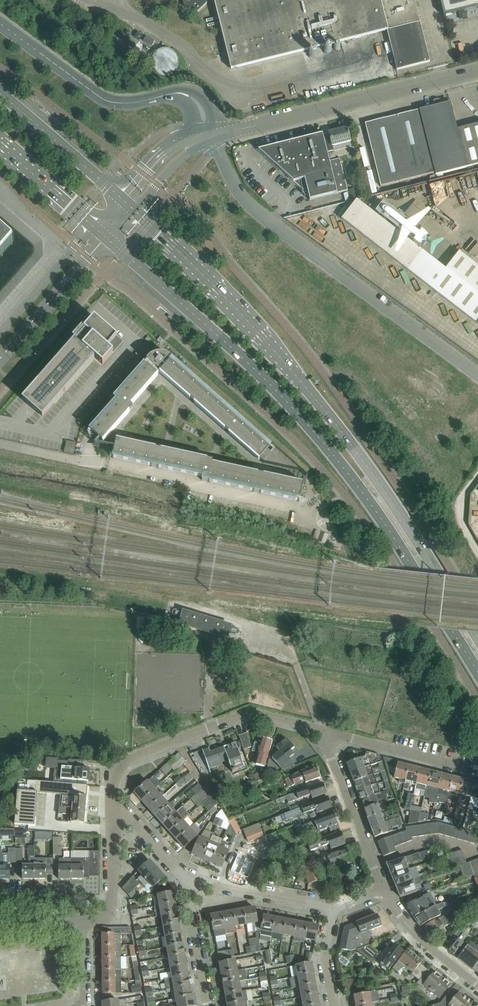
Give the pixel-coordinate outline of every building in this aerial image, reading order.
[(184,8),(197,12),(207,3),(206,0),(182,0),(184,8)] [(231,69),(387,30),(397,70),(430,62),(414,0),(389,0),(389,1),(381,3),(381,0),(214,0),(231,69)] [(443,16),(477,7),(477,0),(439,0),(443,16)] [(151,46),(154,41),(146,36),(143,41),(151,46)] [(457,129),(450,102),(442,104),(440,102),(439,101),(438,101),(437,101),(435,102),(434,102),(434,104),(433,107),(419,110),(434,173),(435,173),(436,175),(477,164),(477,124),(457,129)] [(434,173),(419,110),(365,124),(381,186),(434,173)] [(350,142),(347,128),(329,133),(330,137),(324,138),(327,152),(334,150),(333,146),(350,142)] [(347,190),(340,160),(330,163),(327,152),(324,138),(323,138),(322,134),(258,150),(293,182),(304,179),(310,200),(347,190)] [(13,243),(0,232),(0,258),(13,243)] [(459,252),(446,269),(431,288),(477,325),(477,267),(459,252)] [(42,417),(94,357),(102,365),(113,352),(112,351),(115,347),(111,344),(117,337),(94,317),(84,329),(75,338),(36,383),(22,399),(42,417)] [(158,370),(170,356),(167,355),(164,354),(161,353),(158,353),(155,354),(152,355),(149,357),(146,360),(149,362),(158,370)] [(170,360),(160,372),(190,399),(200,387),(170,360)] [(133,379),(119,395),(130,405),(145,389),(157,375),(146,365),(133,379)] [(205,391),(203,392),(194,403),(225,430),(235,418),(205,391)] [(117,401),(91,432),(99,439),(102,442),(129,411),(118,402),(118,401),(117,401)] [(238,422),(229,433),(259,460),(270,448),(239,421),(238,422)] [(73,453),(76,442),(66,440),(63,451),(73,453)] [(114,448),(112,455),(155,464),(158,450),(115,440),(114,448)] [(307,478),(271,446),(270,448),(259,460),(307,478)] [(206,460),(163,451),(160,465),(164,466),(203,475),(206,460)] [(254,474),(211,464),(208,479),(251,488),(254,474)] [(303,485),(260,475),(256,490),(286,496),(300,499),(302,487),(303,485)] [(470,531),(477,532),(477,482),(470,531)] [(230,626),(183,611),(180,624),(227,638),(230,626)] [(138,640),(141,643),(151,635),(147,632),(138,640)] [(139,717),(139,723),(147,724),(148,712),(138,711),(138,717),(139,717)] [(252,747),(247,733),(239,735),(244,749),(252,747)] [(268,756),(273,741),(262,737),(260,744),(255,742),(252,751),(259,753),(256,764),(265,767),(268,756)] [(294,754),(291,751),(294,748),(286,738),(276,746),(280,751),(272,757),(282,769),(291,766),(288,761),(290,759),(289,758),(294,754)] [(236,742),(235,742),(235,743),(210,752),(209,747),(202,750),(211,774),(209,768),(229,761),(233,772),(239,770),(239,769),(245,767),(236,742)] [(371,765),(378,763),(378,762),(382,761),(380,756),(371,753),(366,752),(365,757),(359,759),(357,755),(351,758),(352,761),(347,763),(346,764),(350,773),(371,765)] [(175,771),(182,764),(186,761),(179,753),(160,769),(165,775),(173,768),(175,771)] [(405,782),(409,766),(398,763),(399,761),(383,757),(386,764),(397,767),(394,778),(400,779),(399,782),(405,783),(405,782)] [(58,761),(57,771),(61,771),(67,772),(68,767),(68,761),(58,761)] [(374,774),(381,772),(381,771),(385,770),(382,761),(378,762),(378,763),(379,766),(372,769),(371,765),(350,773),(353,782),(374,774)] [(415,785),(420,769),(409,766),(405,782),(415,785)] [(88,782),(90,769),(68,767),(67,772),(61,771),(60,783),(87,785),(87,781),(88,782)] [(320,777),(317,767),(285,779),(288,787),(305,781),(306,783),(320,777)] [(426,791),(431,772),(420,769),(415,785),(416,785),(415,789),(426,791)] [(141,801),(155,789),(164,780),(160,776),(162,774),(159,771),(134,793),(135,794),(135,796),(138,798),(139,798),(141,801)] [(187,784),(194,777),(190,772),(182,779),(177,784),(180,787),(185,782),(187,784)] [(438,789),(442,774),(431,772),(426,791),(424,795),(430,797),(429,801),(434,802),(438,789)] [(377,783),(374,774),(353,782),(357,791),(377,783)] [(449,791),(452,777),(442,774),(438,789),(434,802),(434,803),(439,804),(439,802),(446,804),(447,797),(449,791)] [(177,784),(182,779),(179,775),(174,780),(177,784)] [(456,809),(463,780),(452,777),(449,791),(447,797),(454,799),(451,808),(456,809)] [(248,789),(266,782),(264,778),(246,784),(248,789)] [(19,779),(15,823),(35,825),(38,792),(60,794),(59,808),(63,808),(86,810),(88,785),(87,785),(60,783),(19,779)] [(470,797),(474,782),(463,780),(456,809),(460,810),(463,801),(464,801),(466,796),(470,797)] [(326,793),(322,782),(299,791),(296,792),(290,794),(275,800),(277,803),(287,799),(288,803),(311,794),(313,798),(326,793)] [(191,799),(203,788),(198,783),(192,789),(193,791),(188,795),(191,799)] [(266,783),(259,786),(262,792),(268,789),(266,783)] [(380,792),(377,783),(357,791),(360,800),(380,792)] [(221,793),(218,785),(212,788),(216,795),(221,793)] [(208,797),(208,796),(203,788),(191,799),(198,807),(202,803),(208,797)] [(391,788),(387,790),(380,792),(360,800),(364,809),(384,801),(388,800),(387,795),(392,792),(391,788)] [(149,809),(162,797),(165,794),(161,791),(159,793),(155,789),(141,801),(142,802),(142,803),(145,806),(146,806),(149,809)] [(410,810),(413,794),(408,793),(404,809),(410,810)] [(214,807),(218,803),(212,794),(208,796),(208,797),(202,803),(209,811),(214,807)] [(155,816),(169,804),(162,797),(149,809),(150,810),(149,811),(152,814),(153,814),(155,816)] [(332,807),(328,797),(297,808),(295,809),(293,810),(280,814),(282,821),(304,814),(316,809),(318,813),(332,807)] [(387,810),(388,811),(398,808),(396,803),(386,806),(384,801),(364,809),(367,818),(387,810)] [(162,824),(176,812),(169,804),(155,816),(156,818),(156,819),(159,822),(160,821),(162,824)] [(170,832),(184,819),(189,814),(182,806),(176,812),(162,824),(163,825),(163,826),(166,830),(167,830),(170,832)] [(212,815),(217,810),(214,807),(209,811),(212,815)] [(85,823),(86,810),(63,808),(63,814),(68,814),(68,822),(85,823)] [(216,816),(215,817),(216,817),(220,819),(217,825),(221,827),(224,821),(226,817),(222,809),(219,812),(216,816)] [(370,827),(400,816),(399,813),(389,816),(388,811),(387,810),(367,818),(370,827)] [(418,822),(420,812),(410,810),(408,824),(418,822)] [(334,813),(302,825),(305,835),(318,830),(318,831),(329,827),(332,834),(340,831),(338,824),(334,813)] [(241,830),(234,816),(228,818),(230,823),(231,825),(235,832),(241,830)] [(247,820),(251,829),(262,825),(258,816),(247,820)] [(393,830),(392,828),(398,826),(399,829),(400,828),(402,824),(402,823),(400,817),(401,817),(400,816),(370,827),(374,838),(393,830)] [(176,840),(191,827),(184,819),(170,832),(171,833),(170,835),(173,837),(174,837),(176,840)] [(439,834),(437,822),(430,823),(431,835),(439,834)] [(445,835),(447,825),(437,822),(439,834),(445,835)] [(235,832),(231,825),(230,823),(225,833),(230,836),(228,842),(232,844),(235,837),(234,837),(236,833),(235,832)] [(184,848),(198,835),(198,834),(201,830),(195,824),(192,826),(191,827),(176,840),(178,841),(177,843),(180,845),(181,845),(184,848)] [(425,836),(424,825),(417,826),(418,837),(425,836)] [(451,837),(453,827),(447,825),(445,835),(451,837)] [(417,826),(406,828),(406,831),(406,834),(411,833),(412,837),(418,837),(417,826)] [(457,839),(460,828),(453,827),(451,837),(457,839)] [(254,841),(264,837),(261,828),(245,834),(248,843),(254,841)] [(464,841),(466,830),(460,828),(457,839),(464,841)] [(34,838),(51,839),(52,831),(35,830),(34,838)] [(470,843),(472,832),(466,830),(464,841),(470,843)] [(332,834),(308,843),(310,851),(322,847),(324,852),(331,849),(345,844),(340,831),(332,834)] [(402,832),(405,843),(412,840),(412,837),(411,833),(406,834),(406,831),(402,832)] [(277,832),(268,835),(272,845),(281,842),(277,832)] [(396,834),(400,845),(405,843),(402,832),(400,833),(396,834)] [(390,837),(393,844),(394,847),(400,845),(396,834),(390,837)] [(202,858),(209,841),(211,839),(201,835),(193,854),(197,856),(197,857),(200,859),(201,858),(202,858)] [(212,863),(219,846),(221,841),(222,840),(212,835),(211,839),(209,841),(202,858),(206,860),(206,861),(210,863),(211,862),(212,863)] [(267,836),(263,837),(266,848),(271,846),(267,836)] [(61,855),(61,837),(53,837),(53,855),(61,855)] [(390,837),(378,841),(381,849),(393,844),(390,837)] [(221,867),(231,846),(221,841),(219,846),(212,863),(216,864),(216,866),(219,867),(220,866),(221,867)] [(393,844),(381,849),(383,856),(396,852),(394,847),(393,844)] [(306,850),(304,845),(295,848),(297,854),(306,850)] [(271,846),(266,848),(270,858),(275,856),(271,846)] [(0,847),(0,879),(9,879),(9,865),(9,862),(8,854),(2,854),(2,851),(1,847),(0,847)] [(34,879),(34,858),(35,848),(28,848),(28,857),(29,857),(29,864),(22,864),(22,879),(34,879)] [(330,867),(351,859),(347,848),(301,865),(301,866),(298,867),(300,873),(303,871),(308,885),(321,880),(318,870),(325,868),(330,867)] [(408,869),(406,863),(412,861),(412,862),(421,859),(429,856),(427,850),(419,853),(386,864),(390,874),(408,869)] [(464,856),(462,850),(446,854),(448,859),(447,860),(447,861),(464,856)] [(89,852),(90,859),(71,859),(71,879),(84,879),(84,878),(90,878),(90,877),(100,877),(100,852),(89,852)] [(237,854),(230,871),(239,874),(246,858),(237,854)] [(466,863),(464,856),(447,861),(450,868),(460,865),(466,863)] [(53,874),(53,858),(34,858),(34,879),(46,879),(46,874),(53,874)] [(246,858),(239,874),(248,878),(255,862),(246,858)] [(71,879),(71,859),(59,859),(59,879),(71,879)] [(469,862),(474,876),(475,875),(475,876),(477,875),(477,860),(477,859),(469,862)] [(141,883),(157,869),(150,861),(138,871),(142,875),(138,879),(141,883)] [(474,876),(469,862),(466,863),(460,865),(464,879),(474,876)] [(419,874),(416,866),(408,869),(390,874),(395,886),(420,878),(428,876),(427,872),(419,874)] [(260,880),(264,871),(258,868),(256,873),(253,880),(261,883),(262,883),(260,880)] [(153,887),(164,877),(157,869),(141,883),(145,886),(149,883),(153,887)] [(133,890),(140,884),(133,876),(122,889),(128,895),(133,890)] [(422,883),(420,878),(395,886),(400,898),(417,892),(415,886),(422,883)] [(131,898),(137,893),(133,890),(128,895),(131,898)] [(175,903),(173,892),(158,895),(160,905),(175,903)] [(429,893),(406,905),(414,917),(433,906),(435,905),(429,893)] [(458,899),(450,901),(452,907),(459,905),(458,899)] [(446,907),(444,902),(436,905),(414,917),(420,925),(435,917),(440,914),(438,910),(446,907)] [(177,913),(175,903),(160,905),(161,916),(177,913)] [(259,931),(255,908),(243,910),(246,924),(251,923),(253,932),(259,931)] [(446,931),(444,927),(460,918),(456,909),(439,918),(438,918),(423,927),(429,935),(431,934),(433,938),(446,931)] [(246,924),(243,910),(233,912),(236,926),(246,924)] [(236,926),(233,912),(222,914),(225,934),(237,932),(236,926)] [(179,923),(177,916),(177,913),(161,916),(163,926),(179,923)] [(225,934),(222,914),(211,916),(214,931),(219,930),(220,935),(225,934)] [(373,942),(369,931),(382,926),(377,915),(344,927),(340,949),(350,951),(373,942)] [(272,933),(275,918),(264,916),(261,931),(260,935),(271,937),(272,933)] [(283,935),(286,920),(275,918),(272,933),(283,935)] [(294,937),(296,922),(286,920),(283,935),(294,937)] [(305,939),(308,924),(296,922),(294,937),(293,940),(304,942),(304,939),(305,939)] [(454,955),(464,943),(459,939),(471,924),(469,923),(467,924),(465,922),(444,947),(454,955)] [(180,934),(179,923),(163,926),(165,936),(180,934)] [(316,941),(318,926),(308,924),(305,939),(316,941)] [(121,945),(121,933),(132,933),(130,927),(120,928),(119,928),(108,928),(108,934),(101,934),(102,946),(120,945),(121,945)] [(180,934),(165,936),(161,937),(163,947),(167,947),(182,944),(180,934)] [(477,962),(477,941),(474,942),(468,945),(458,958),(472,970),(477,962)] [(184,954),(182,944),(167,947),(169,957),(184,954)] [(261,951),(260,944),(250,946),(251,953),(261,951)] [(388,970),(403,951),(395,944),(390,950),(387,948),(382,955),(370,945),(357,950),(372,963),(375,959),(381,964),(380,964),(382,966),(383,965),(388,970)] [(121,957),(120,945),(102,946),(102,958),(121,957)] [(428,969),(421,963),(422,961),(408,949),(393,968),(397,971),(406,967),(412,972),(411,974),(419,980),(416,983),(417,984),(428,969)] [(230,957),(228,950),(218,952),(220,959),(230,957)] [(186,965),(184,954),(169,957),(170,967),(186,965)] [(121,969),(121,957),(102,958),(102,970),(121,969)] [(238,970),(236,961),(220,964),(222,973),(238,970)] [(314,973),(312,963),(296,966),(298,976),(314,973)] [(188,975),(186,965),(170,967),(172,978),(188,975)] [(121,981),(121,969),(102,970),(102,982),(121,981)] [(244,969),(238,970),(222,973),(224,984),(240,981),(246,980),(244,969)] [(450,984),(435,972),(433,973),(428,969),(417,984),(422,988),(424,985),(439,998),(450,984)] [(316,984),(314,973),(298,976),(291,977),(293,988),(300,986),(316,984)] [(190,985),(188,975),(172,978),(164,979),(166,990),(171,989),(190,985)] [(121,993),(121,981),(102,982),(103,994),(121,993)] [(242,992),(242,991),(240,981),(224,984),(226,994),(242,992)] [(317,994),(316,984),(300,986),(302,997),(317,994)] [(191,996),(190,985),(171,989),(172,999),(176,999),(191,996)] [(249,1000),(247,991),(247,990),(242,991),(242,992),(226,994),(228,1005),(247,1002),(247,1001),(249,1000)] [(376,991),(370,993),(369,993),(354,995),(356,1005),(372,1002),(372,1003),(379,1002),(376,991)] [(154,1002),(152,992),(145,993),(147,1004),(154,1002)] [(317,994),(302,997),(304,1005),(310,1005),(319,1004),(317,994)] [(477,1005),(476,1005),(475,1005),(474,1005),(461,995),(460,995),(459,994),(458,994),(457,995),(456,996),(448,1005),(477,1005)] [(191,996),(176,999),(176,1002),(163,1004),(163,1005),(197,1005),(195,995),(191,996)]
